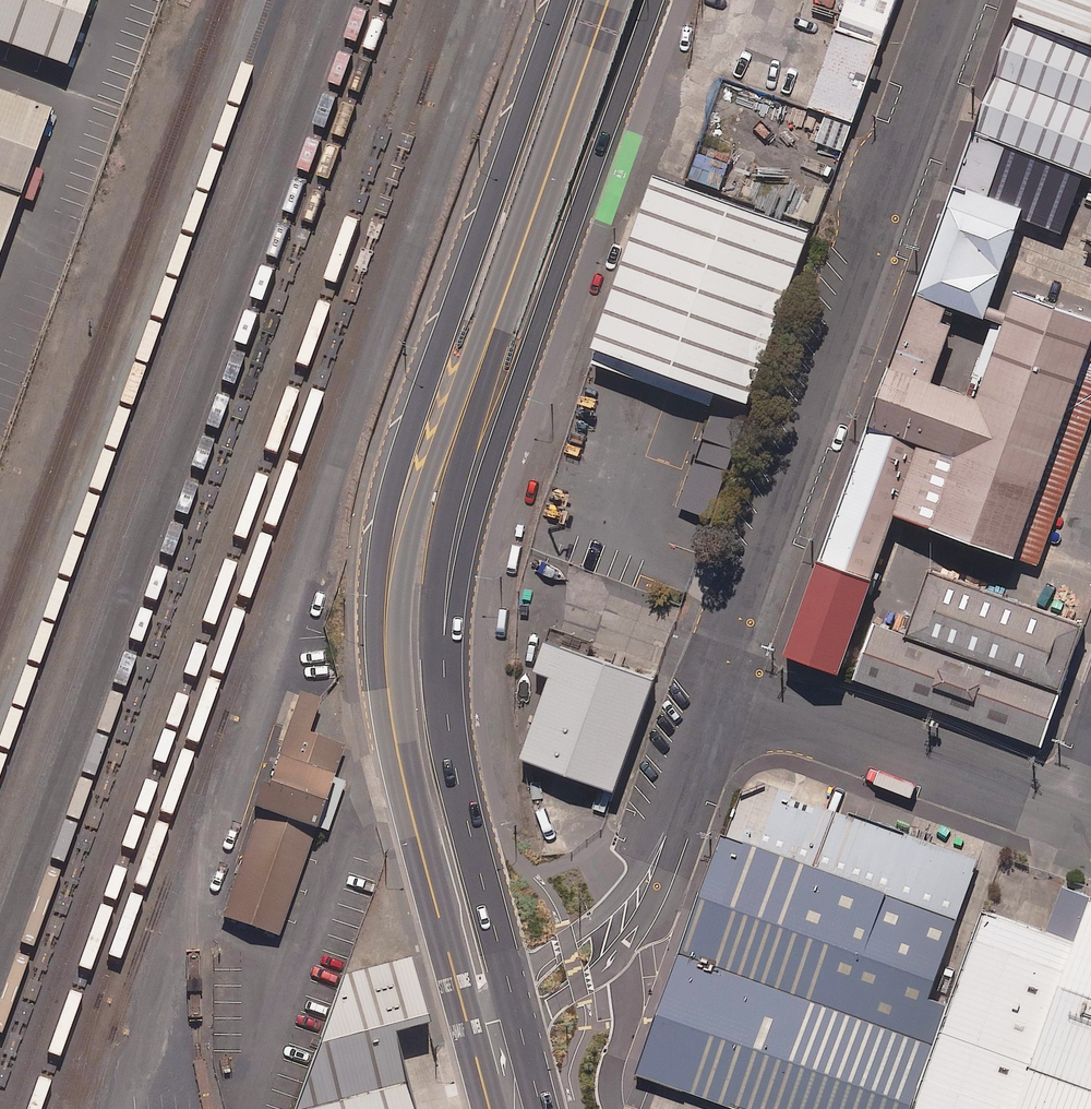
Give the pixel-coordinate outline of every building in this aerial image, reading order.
[(89,0),(0,0),(0,49),(63,72),(89,0)] [(839,22),(884,38),(898,0),(847,0),(839,22)] [(1020,18),(1090,43),(1090,0),(1027,0),(1020,18)] [(970,131),(1090,173),(1090,43),(1020,18),(1011,15),(970,131)] [(882,48),(837,32),(808,109),(853,126),(882,48)] [(55,111),(0,91),(0,265),(55,111)] [(855,127),(827,117),(818,143),(846,153),(855,127)] [(953,178),(1079,222),(1090,188),(1090,173),(970,131),(953,178)] [(815,227),(656,171),(592,353),(596,355),(592,367),(710,408),(714,397),(750,410),(815,227)] [(1022,211),(949,185),(913,289),(986,314),(1022,211)] [(896,509),(1023,553),(1090,359),(1090,318),(1017,292),(982,391),(937,375),(960,308),(911,291),(866,419),(920,439),(896,509)] [(868,425),(822,557),(871,574),(917,443),(868,425)] [(874,575),(822,557),(788,654),(840,672),(874,575)] [(923,634),(1066,684),(1087,623),(944,573),(923,634)] [(923,634),(882,620),(861,678),(1045,743),(1066,684),(923,634)] [(656,681),(546,642),(536,671),(552,676),(523,758),(617,791),(656,681)] [(261,811),(225,917),(282,936),(318,832),(321,833),(322,829),(331,832),(348,783),(338,779),(339,778),(337,778),(348,746),(314,734),(326,700),(301,692),(278,760),(281,761),(273,786),(267,784),(258,810),(261,811)] [(767,780),(742,791),(727,833),(722,831),(638,1069),(743,1108),(907,1108),(947,1000),(928,993),(976,858),(818,802),(817,806),(790,797),(793,789),(767,780)] [(907,1108),(1090,1108),(1090,886),(1066,877),(1048,927),(985,904),(947,1000),(907,1108)] [(408,955),(345,969),(293,1108),(448,1108),(408,955)]
